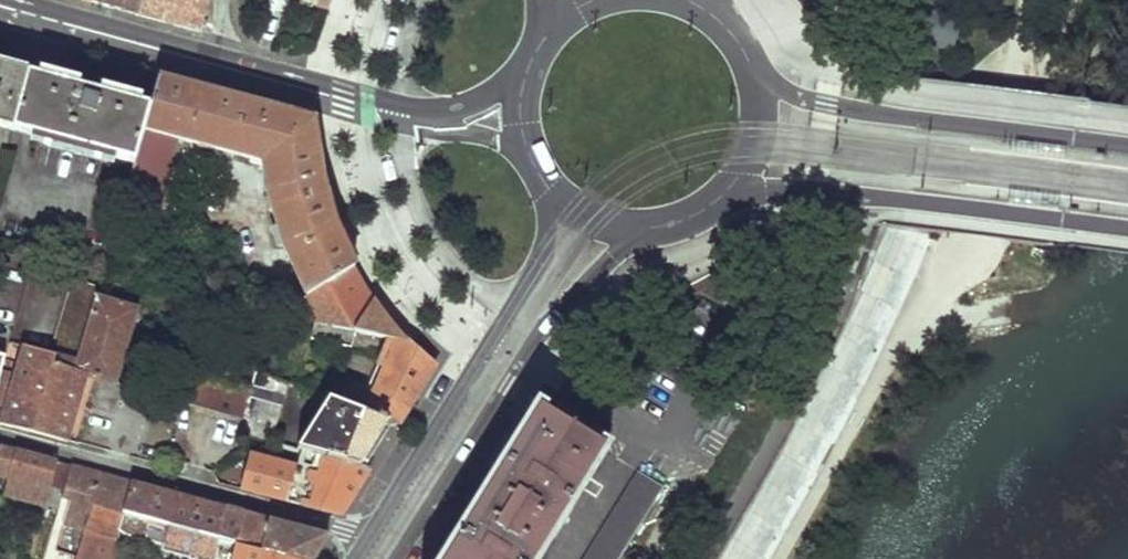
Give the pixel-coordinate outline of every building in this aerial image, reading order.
[(90,2),(105,7),(119,10),(122,0),(91,0),(90,2)] [(144,0),(122,0),(119,10),(129,13),(139,16),(144,0)] [(206,0),(144,0),(139,16),(168,24),(197,32),(203,12),(206,0)] [(327,13),(332,0),(284,0),(327,13)] [(920,39),(948,48),(964,0),(933,0),(920,39)] [(4,157),(29,73),(0,65),(0,156),(4,157)] [(29,73),(4,157),(126,190),(151,105),(29,73)] [(120,209),(155,219),(179,138),(260,161),(262,179),(265,194),(269,211),(275,230),(281,247),(288,263),(291,269),(296,281),(304,296),(352,266),(346,254),(342,247),(337,237),(332,224),(324,205),(319,186),(311,141),(309,121),(278,112),(203,92),(158,80),(151,105),(126,190),(120,209)] [(1062,152),(1014,145),(1012,157),(1060,164),(1062,152)] [(304,296),(300,298),(314,325),(311,338),(348,346),(352,331),(386,338),(407,341),(393,327),(381,310),(371,296),(361,282),(352,266),(304,296)] [(76,363),(94,300),(98,286),(70,278),(48,355),(76,363)] [(94,300),(76,363),(73,373),(82,375),(109,383),(131,311),(94,300)] [(383,422),(395,427),(413,398),(434,366),(418,352),(407,341),(386,338),(378,357),(378,359),(385,363),(363,414),(383,422)] [(23,347),(13,380),(0,376),(0,424),(43,436),(64,441),(82,375),(73,373),(76,363),(48,355),(23,347)] [(378,359),(378,357),(348,350),(326,400),(363,414),(385,363),(378,359)] [(236,433),(268,443),(285,383),(257,373),(253,373),(247,394),(239,419),(236,433)] [(239,419),(247,394),(208,384),(202,408),(239,419)] [(546,398),(538,411),(603,450),(610,438),(546,398)] [(312,456),(355,469),(383,422),(363,414),(326,400),(294,451),(299,452),(312,456)] [(445,558),(535,558),(603,450),(538,411),(537,410),(537,411),(481,500),(445,558)] [(8,477),(14,453),(0,449),(0,474),(8,477)] [(299,452),(294,469),(308,472),(312,456),(299,452)] [(8,477),(3,494),(21,499),(26,481),(48,486),(54,464),(42,460),(14,453),(8,477)] [(355,469),(312,456),(308,472),(294,469),(249,456),(241,490),(338,516),(351,495),(366,472),(355,469)] [(54,464),(48,486),(43,505),(39,518),(54,522),(60,500),(69,468),(54,464)] [(668,480),(644,464),(639,473),(663,488),(668,480)] [(69,468),(60,500),(67,502),(60,528),(83,533),(100,476),(84,472),(69,468)] [(586,558),(619,558),(663,488),(639,473),(586,558)] [(100,476),(83,533),(114,542),(116,532),(121,515),(130,485),(115,480),(100,476)] [(48,486),(26,481),(21,499),(43,505),(48,486)] [(130,485),(121,515),(215,540),(224,509),(141,487),(130,485)] [(224,509),(215,540),(235,545),(243,514),(233,512),(224,509)] [(243,514),(235,545),(261,552),(269,521),(256,518),(245,515),(243,514)] [(116,532),(125,538),(200,558),(209,558),(215,540),(121,515),(116,532)] [(269,521),(261,552),(287,558),(312,558),(318,550),(326,537),(269,521)] [(114,542),(83,533),(76,558),(109,558),(114,542)] [(261,552),(235,545),(231,558),(287,558),(261,552)]
